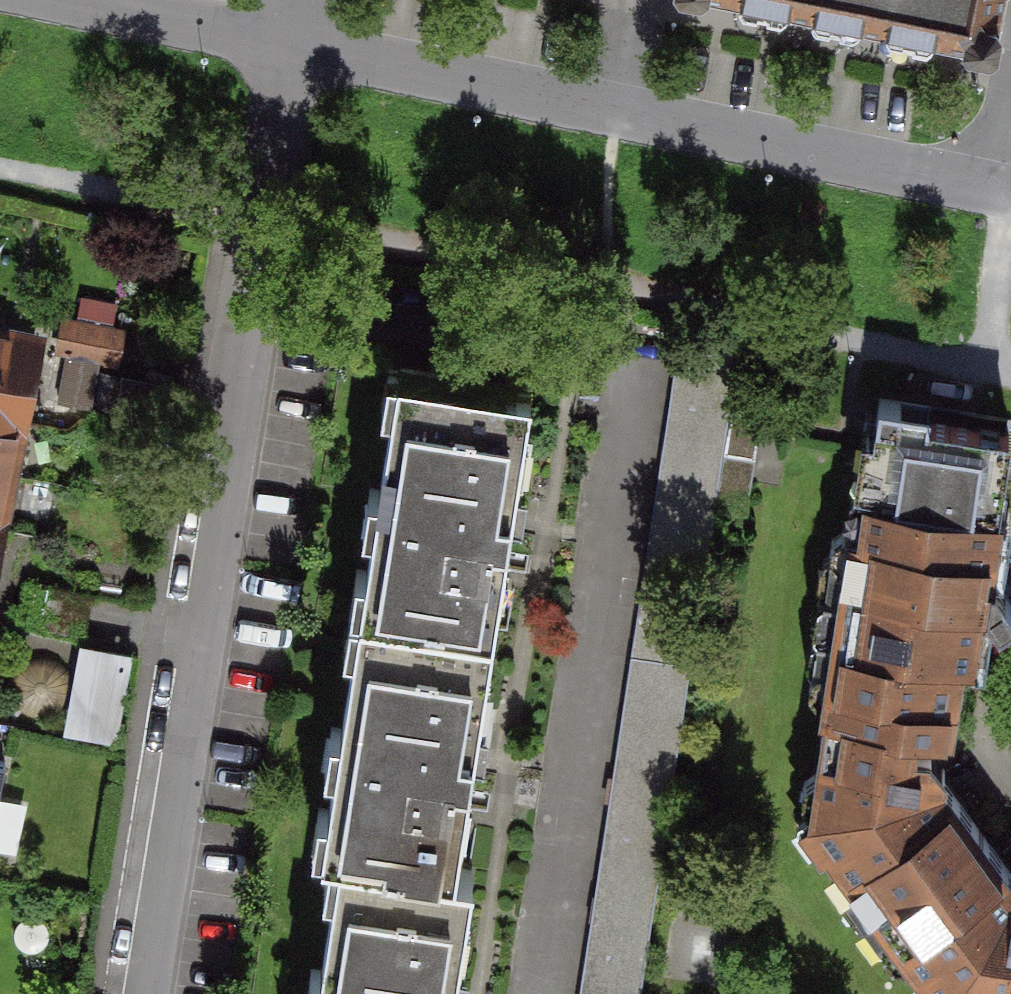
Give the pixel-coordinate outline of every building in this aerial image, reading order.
[(966,35),(970,41),(988,45),(996,40),(1000,22),(994,15),(998,0),(795,0),(966,35)] [(123,330),(63,319),(58,350),(69,352),(100,358),(117,361),(123,330)] [(23,415),(39,333),(0,325),(0,410),(23,415)] [(740,354),(676,344),(638,581),(703,591),(724,453),(731,411),(740,354)] [(100,358),(69,352),(59,401),(91,408),(100,358)] [(531,388),(399,368),(365,592),(497,613),(531,388)] [(181,386),(134,377),(128,407),(175,416),(181,386)] [(889,436),(880,496),(997,514),(1009,434),(928,422),(930,406),(879,399),(874,433),(889,436)] [(11,473),(23,415),(0,410),(0,471),(11,473)] [(731,411),(724,453),(755,458),(762,416),(731,411)] [(11,473),(0,471),(0,525),(11,473)] [(954,718),(962,660),(976,662),(983,607),(988,609),(999,625),(1010,617),(1010,603),(995,580),(988,578),(991,557),(995,558),(1002,515),(997,514),(880,496),(872,495),(866,534),(846,531),(832,540),(808,688),(818,701),(828,702),(954,718)] [(497,613),(365,592),(324,847),(342,851),(457,869),(497,613)] [(78,672),(75,657),(63,645),(46,641),(29,645),(17,657),(13,674),(17,690),(29,702),(46,707),(62,702),(75,690),(78,672)] [(131,656),(83,647),(78,672),(75,690),(68,726),(116,735),(131,656)] [(578,993),(641,993),(692,665),(631,656),(578,993)] [(954,718),(828,702),(818,773),(805,783),(802,797),(813,811),(810,813),(843,856),(833,863),(832,879),(895,960),(908,963),(916,957),(1010,882),(1010,873),(939,775),(945,771),(929,747),(913,746),(915,729),(951,733),(954,718)] [(342,851),(318,993),(454,993),(473,872),(457,869),(342,851)] [(916,957),(944,993),(1010,993),(1010,882),(916,957)]
